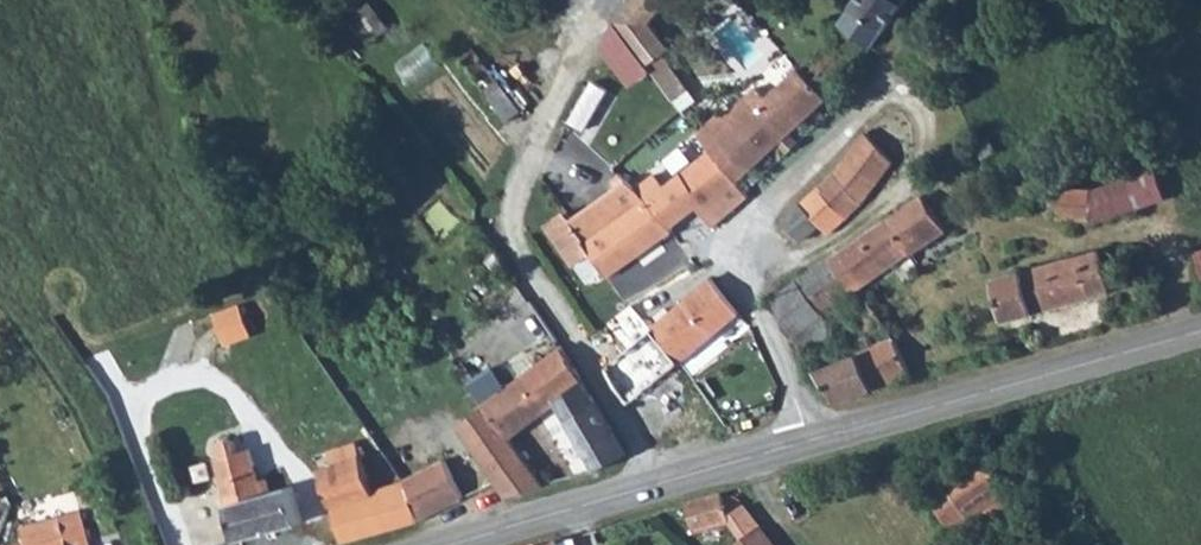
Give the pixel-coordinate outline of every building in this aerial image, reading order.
[(618,23),(652,63),(671,49),(654,23),(669,0),(631,0),(618,23)] [(840,25),(869,47),(871,48),(905,0),(858,0),(840,25)] [(391,28),(371,2),(350,18),(370,43),(391,28)] [(858,61),(869,47),(840,25),(830,39),(858,61)] [(828,94),(858,61),(830,39),(828,38),(799,68),(828,94)] [(734,179),(737,182),(830,96),(828,94),(799,68),(767,98),(757,87),(725,116),(736,127),(711,150),(734,179)] [(489,97),(508,122),(523,111),(503,86),(489,97)] [(866,133),(835,173),(863,203),(894,161),(866,133)] [(647,201),(671,229),(696,209),(734,179),(711,150),(665,187),(655,175),(637,189),(649,198),(647,201)] [(1157,169),(1094,188),(1093,219),(1094,222),(1167,197),(1157,169)] [(846,218),(863,203),(835,173),(818,187),(846,218)] [(672,231),(671,229),(647,201),(649,198),(637,189),(621,174),(613,179),(618,186),(571,220),(585,240),(582,242),(607,277),(672,231)] [(734,179),(696,209),(712,228),(748,196),(737,182),(734,179)] [(801,242),(820,225),(828,234),(846,218),(818,187),(782,220),(801,242)] [(1056,187),(1057,218),(1093,219),(1094,188),(1056,187)] [(948,231),(925,196),(921,195),(886,219),(911,253),(912,255),(948,231)] [(911,253),(886,219),(829,260),(852,294),(911,253)] [(1111,292),(1100,251),(994,280),(1005,320),(1111,292)] [(852,294),(829,260),(797,279),(823,316),(828,323),(843,313),(836,305),(852,294)] [(739,313),(712,278),(653,328),(681,361),(739,313)] [(769,301),(794,337),(823,316),(797,279),(769,301)] [(868,299),(850,312),(870,341),(869,343),(873,348),(859,355),(874,390),(911,373),(895,338),(876,308),(875,308),(868,299)] [(225,346),(254,338),(245,304),(216,311),(225,346)] [(828,323),(823,316),(794,337),(806,353),(834,332),(828,323)] [(605,370),(628,405),(655,383),(619,336),(606,346),(617,360),(605,370)] [(627,453),(564,348),(485,405),(512,437),(558,403),(598,471),(627,453)] [(837,401),(874,390),(859,355),(817,370),(837,401)] [(509,497),(546,486),(512,437),(485,405),(464,422),(490,454),(509,497)] [(218,458),(241,539),(304,522),(294,486),(272,491),(268,478),(260,480),(251,448),(238,451),(238,447),(237,443),(233,439),(229,438),(225,439),(220,443),(219,448),(219,450),(220,453),(223,456),(218,458)] [(418,520),(422,519),(405,481),(373,492),(362,456),(320,469),(343,543),(383,532),(418,520)] [(465,497),(446,461),(405,481),(422,519),(465,497)] [(934,507),(953,533),(971,521),(982,537),(1018,511),(985,464),(948,490),(949,491),(934,507)] [(742,544),(774,544),(737,498),(734,498),(731,498),(729,499),(726,500),(725,503),(723,496),(686,507),(695,535),(737,522),(749,539),(742,544)] [(82,510),(22,526),(27,544),(91,544),(82,510)]
